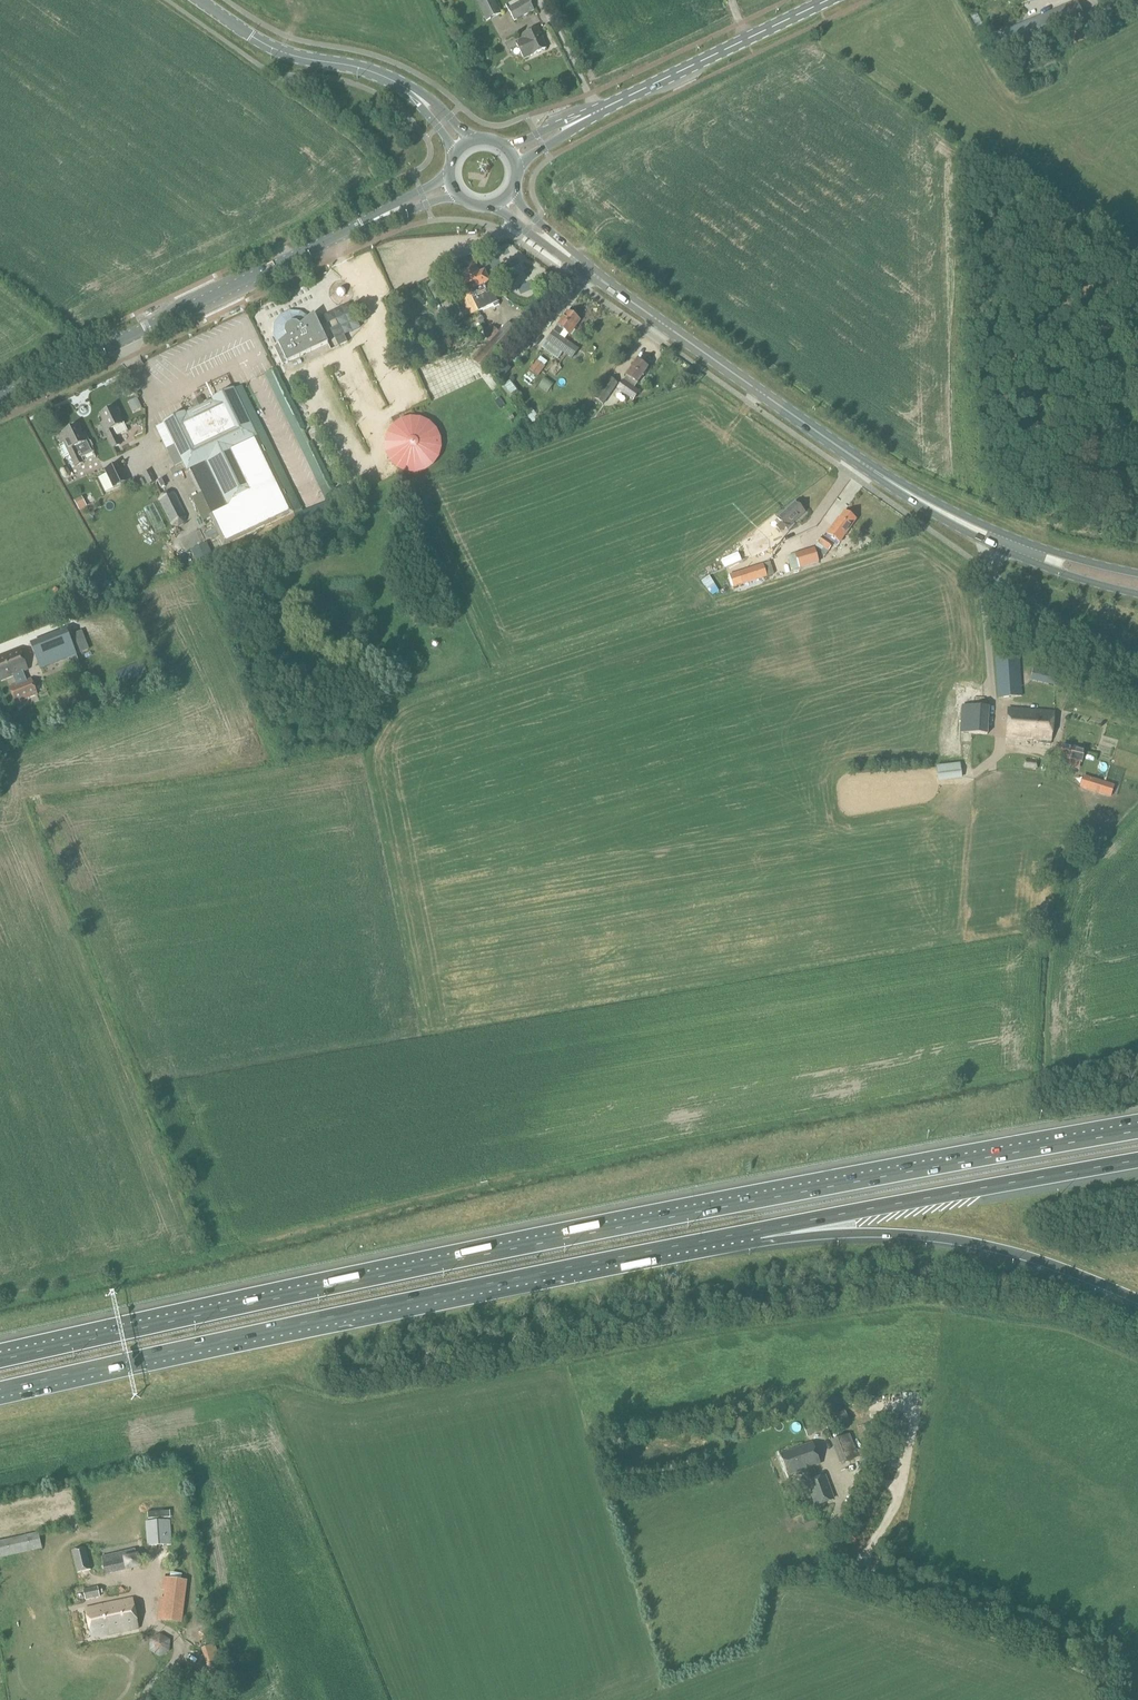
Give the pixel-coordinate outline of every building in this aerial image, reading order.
[(487,21),(502,14),(495,0),(476,0),(487,21)] [(529,0),(523,0),(508,8),(515,22),(535,11),(529,0)] [(1027,26),(1026,23),(1004,32),(1013,54),(1085,24),(1077,5),(1027,26)] [(541,34),(540,35),(537,28),(521,36),(523,40),(516,43),(524,59),(547,49),(542,39),(544,39),(541,34)] [(466,260),(451,268),(463,293),(468,290),(479,312),(493,305),(494,307),(500,305),(498,302),(489,283),(484,273),(479,275),(471,258),(466,260)] [(344,297),(342,287),(331,288),(333,299),(344,297)] [(278,344),(274,347),(283,365),(328,343),(314,313),(309,317),(300,312),(290,311),(281,315),(275,324),(274,334),(278,344)] [(564,331),(570,335),(580,321),(567,313),(558,327),(557,326),(554,332),(553,332),(541,348),(558,360),(563,353),(572,359),(580,349),(561,336),(564,331)] [(362,332),(365,320),(360,319),(357,331),(362,332)] [(489,343),(501,355),(520,333),(508,322),(499,332),(493,326),(483,337),(489,343)] [(352,323),(338,329),(344,342),(358,336),(352,323)] [(537,378),(545,367),(536,361),(529,371),(537,378)] [(640,392),(634,388),(648,369),(637,361),(627,376),(624,381),(623,380),(617,390),(634,401),(640,392)] [(495,374),(502,379),(510,369),(504,364),(495,374)] [(270,371),(262,374),(267,385),(274,382),(270,371)] [(618,384),(609,377),(594,399),(603,405),(618,384)] [(178,451),(187,471),(188,471),(225,547),(294,513),(234,390),(213,400),(214,403),(205,407),(201,399),(197,401),(193,403),(197,411),(187,416),(186,413),(156,428),(169,455),(178,451)] [(248,402),(259,426),(263,424),(252,400),(248,402)] [(123,424),(115,408),(101,416),(104,423),(102,424),(113,444),(120,440),(115,432),(117,431),(120,436),(130,430),(126,423),(123,424)] [(430,422),(421,418),(411,417),(401,420),(393,425),(388,433),(385,443),(386,453),(390,462),(397,469),(406,473),(416,474),(425,472),(434,466),(439,458),(442,448),(441,438),(437,429),(430,422)] [(94,452),(85,434),(82,435),(78,426),(59,436),(62,444),(65,443),(76,466),(84,463),(81,458),(94,452)] [(121,465),(107,471),(115,488),(129,481),(121,465)] [(138,496),(142,493),(137,484),(133,486),(138,496)] [(160,500),(172,525),(187,518),(175,493),(169,492),(163,495),(160,500)] [(75,512),(83,507),(79,502),(72,507),(75,512)] [(781,523),(776,528),(781,532),(786,528),(787,529),(805,513),(795,502),(777,519),(781,523)] [(823,536),(816,546),(825,556),(834,544),(838,546),(840,543),(856,520),(845,512),(840,518),(839,518),(828,534),(827,534),(825,537),(823,536)] [(778,545),(772,533),(745,544),(750,557),(778,545)] [(195,550),(200,559),(207,556),(202,547),(195,550)] [(815,548),(808,550),(787,557),(792,570),(798,568),(798,569),(819,563),(815,548)] [(721,553),(715,562),(727,569),(733,560),(721,553)] [(732,587),(775,574),(771,563),(758,567),(729,576),(732,587)] [(705,576),(697,582),(705,594),(713,589),(705,576)] [(72,617),(61,620),(63,627),(74,624),(72,617)] [(31,644),(41,669),(77,655),(67,629),(31,644)] [(19,650),(0,657),(0,673),(3,680),(27,670),(19,650)] [(1020,656),(996,658),(998,698),(1023,696),(1020,656)] [(1035,666),(1031,681),(1055,686),(1059,672),(1035,666)] [(9,687),(16,704),(38,695),(31,678),(9,687)] [(990,707),(963,705),(961,733),(988,735),(990,707)] [(1008,709),(1006,738),(1040,740),(1040,744),(1051,745),(1051,741),(1053,741),(1055,712),(1008,709)] [(1063,744),(1059,758),(1082,763),(1086,749),(1063,744)] [(1025,759),(1024,768),(1038,769),(1039,761),(1025,759)] [(939,780),(962,777),(960,764),(937,767),(939,780)] [(1084,776),(1080,787),(1111,796),(1115,785),(1084,776)] [(826,1423),(825,1421),(804,1428),(808,1438),(811,1436),(811,1434),(828,1428),(829,1432),(834,1430),(833,1428),(850,1422),(845,1410),(829,1417),(830,1421),(826,1423)] [(850,1434),(831,1441),(840,1464),(859,1458),(858,1457),(859,1457),(863,1455),(864,1455),(864,1454),(865,1458),(864,1458),(860,1459),(862,1467),(874,1465),(874,1458),(876,1457),(876,1454),(874,1447),(863,1448),(862,1449),(861,1449),(860,1450),(860,1451),(859,1452),(858,1450),(856,1451),(850,1434)] [(814,1449),(812,1444),(782,1455),(783,1460),(783,1461),(786,1469),(788,1470),(790,1475),(804,1470),(809,1483),(808,1483),(816,1505),(834,1499),(825,1477),(817,1480),(812,1467),(820,1464),(818,1459),(818,1458),(815,1449),(814,1449)] [(103,1575),(138,1567),(119,1484),(84,1492),(103,1575)] [(173,1545),(171,1520),(145,1522),(148,1546),(173,1545)] [(43,1549),(39,1532),(0,1541),(0,1558),(43,1549)] [(91,1570),(86,1548),(73,1551),(78,1573),(91,1570)] [(168,1578),(163,1621),(182,1623),(183,1618),(187,1581),(168,1578)] [(100,1598),(98,1588),(84,1590),(86,1600),(92,1599),(98,1598),(100,1598)] [(139,1629),(133,1599),(86,1609),(92,1639),(139,1629)]
